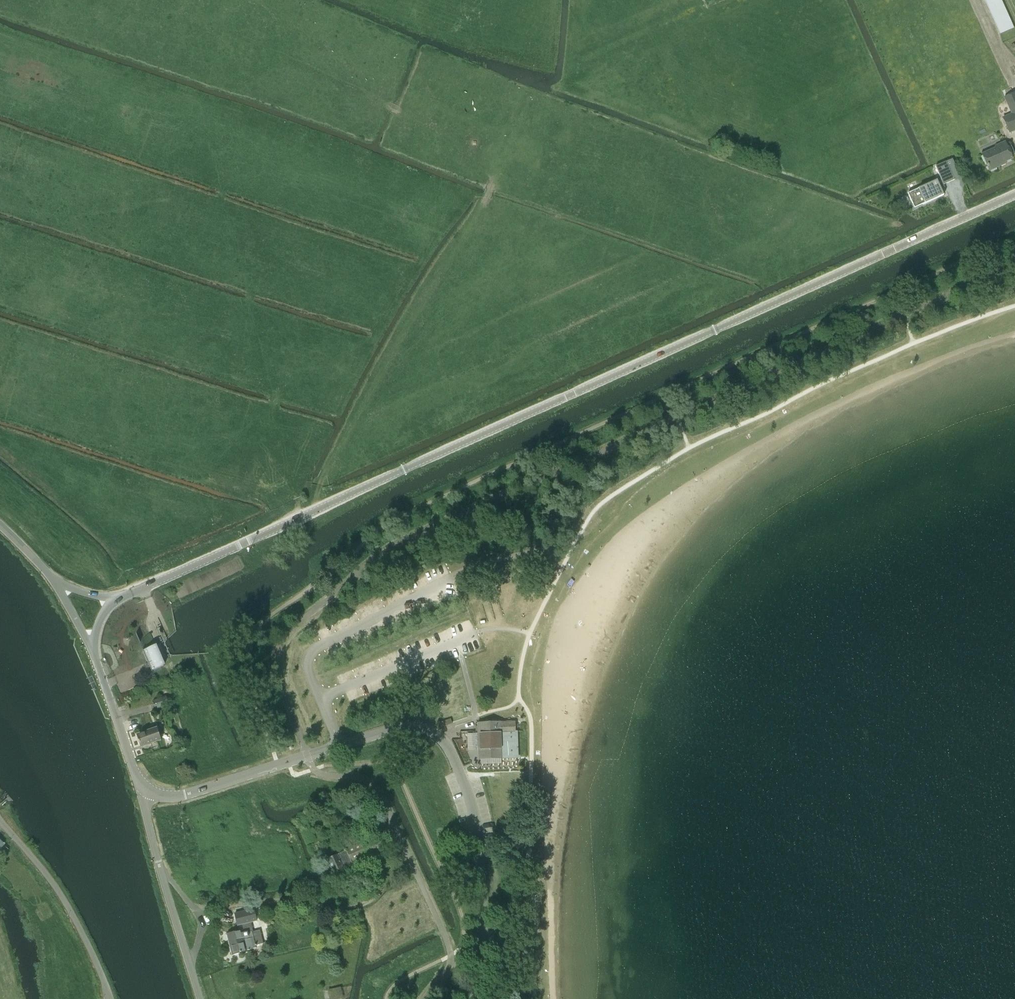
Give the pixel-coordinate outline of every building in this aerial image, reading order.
[(1001,0),(985,0),(986,1),(985,2),(999,34),(1013,28),(1001,0)] [(1003,118),(1009,133),(1014,130),(1014,93),(1004,98),(1012,114),(1003,118)] [(995,148),(982,154),(988,171),(1005,164),(1004,162),(1012,159),(1011,156),(1014,155),(1010,147),(1008,148),(1005,142),(994,147),(995,148)] [(935,167),(943,185),(954,180),(946,162),(935,167)] [(914,208),(944,195),(937,180),(907,193),(914,208)] [(164,665),(155,645),(143,650),(148,663),(145,664),(147,668),(150,667),(151,671),(164,665)] [(153,701),(152,701),(155,709),(168,704),(166,696),(153,701)] [(508,722),(477,723),(478,753),(479,759),(518,757),(517,732),(515,732),(515,722),(508,722)] [(157,728),(137,734),(141,747),(161,740),(157,728)] [(367,857),(359,840),(344,847),(346,850),(327,859),(333,872),(367,857)] [(260,930),(253,932),(251,922),(256,920),(253,909),(234,914),(237,925),(245,923),(246,929),(242,930),(226,934),(232,955),(247,951),(247,950),(256,948),(256,946),(257,946),(257,945),(263,944),(260,930)] [(330,998),(336,998),(343,998),(341,988),(328,990),(330,998)]
